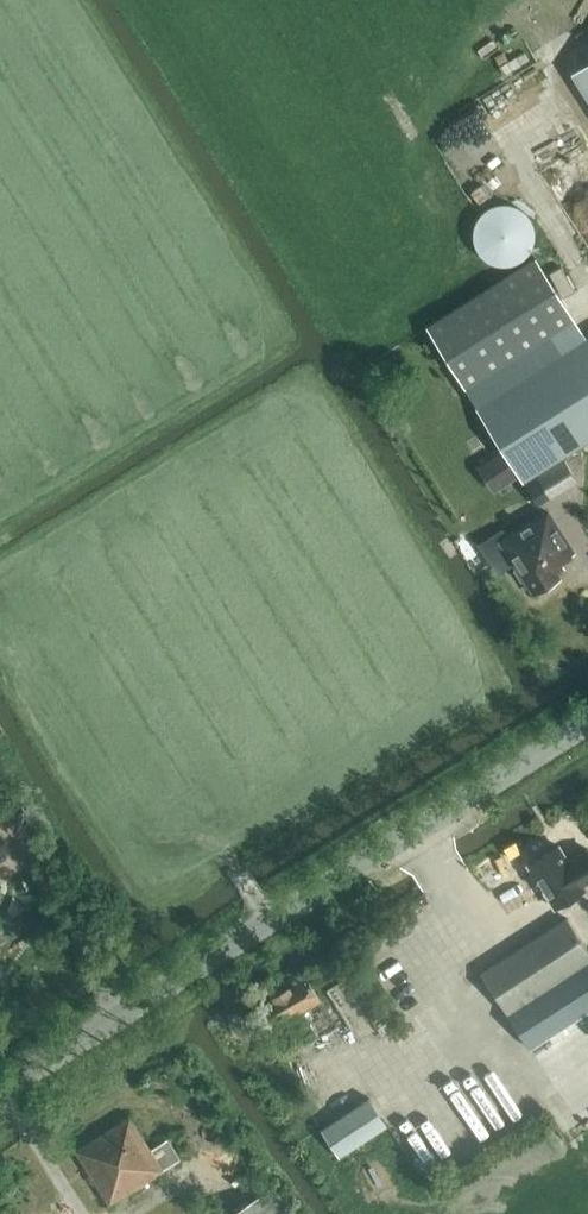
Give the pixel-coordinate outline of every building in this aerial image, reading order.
[(577,71),(587,89),(587,64),(577,71)] [(533,236),(533,235),(533,229),(531,224),(528,218),(525,214),(520,210),(515,207),(510,205),(503,204),(493,205),(486,208),(481,212),(477,217),(474,222),(471,229),(471,235),(471,242),(473,248),(479,257),(484,261),(488,264),(495,266),(500,267),(508,266),(514,265),(520,261),(524,258),(528,253),(531,248),(533,241),(533,236)] [(536,258),(427,327),(465,387),(478,407),(587,338),(574,317),(536,258)] [(477,407),(503,449),(520,475),(524,482),(536,475),(587,442),(587,337),(587,338),(478,407),(477,407)] [(503,449),(485,461),(502,486),(520,475),(503,449)] [(536,475),(524,482),(539,506),(551,499),(536,475)] [(504,528),(480,543),(485,550),(500,575),(515,566),(514,570),(521,581),(525,582),(527,580),(536,593),(560,578),(555,571),(564,565),(561,561),(574,553),(548,511),(509,535),(504,528)] [(587,880),(587,847),(564,861),(556,848),(528,865),(548,895),(556,907),(585,888),(582,884),(587,880)] [(507,1013),(530,1049),(587,1011),(587,949),(567,917),(501,960),(481,974),(507,1013)] [(272,1030),(323,1000),(310,978),(259,1007),(272,1030)] [(369,1097),(322,1129),(340,1156),(387,1124),(369,1097)] [(77,1150),(110,1204),(165,1170),(164,1169),(180,1159),(167,1139),(151,1149),(130,1117),(77,1150)] [(278,1184),(230,1213),(297,1213),(278,1184)]
